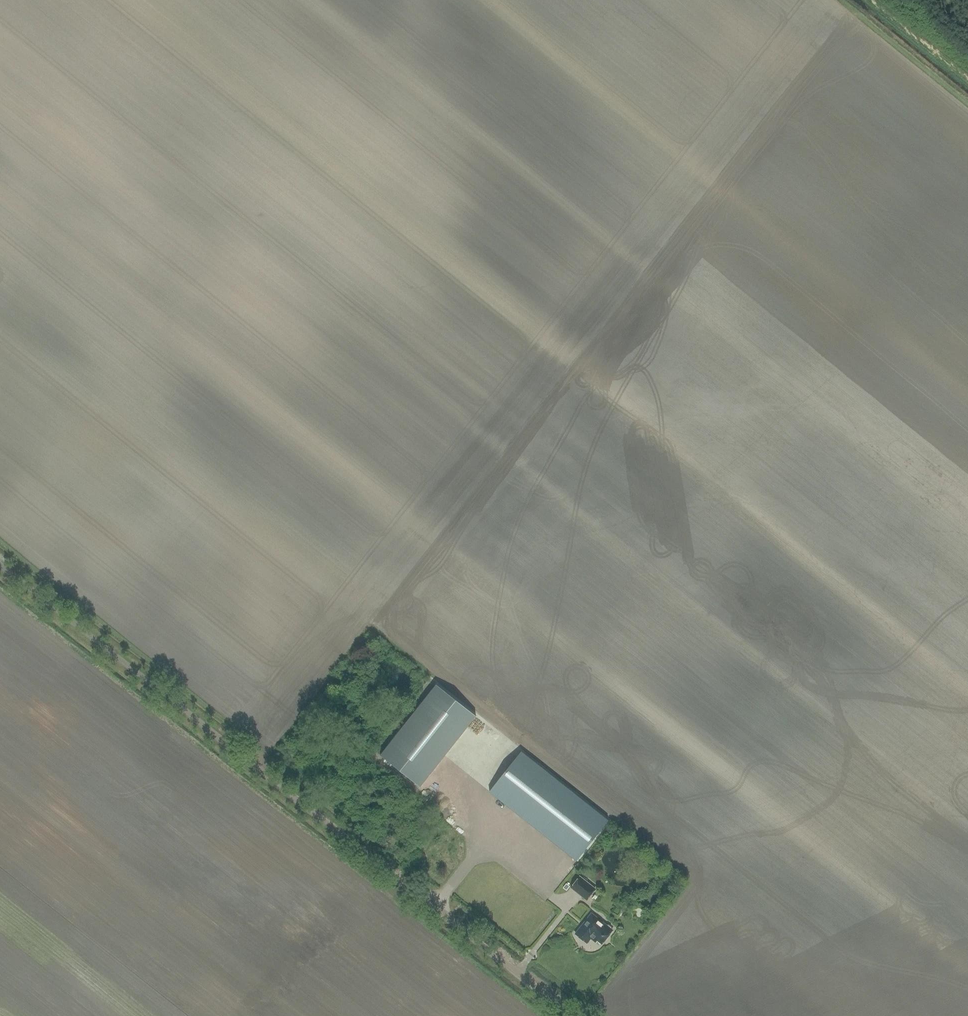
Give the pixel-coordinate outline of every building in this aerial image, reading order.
[(437,685),(381,756),(420,787),(476,716),(437,685)] [(577,861),(608,821),(522,752),(490,792),(577,861)] [(587,901),(596,889),(580,876),(571,888),(587,901)] [(592,914),(576,934),(587,943),(591,938),(596,942),(597,940),(602,944),(613,930),(611,929),(611,927),(609,925),(607,926),(592,914)]
